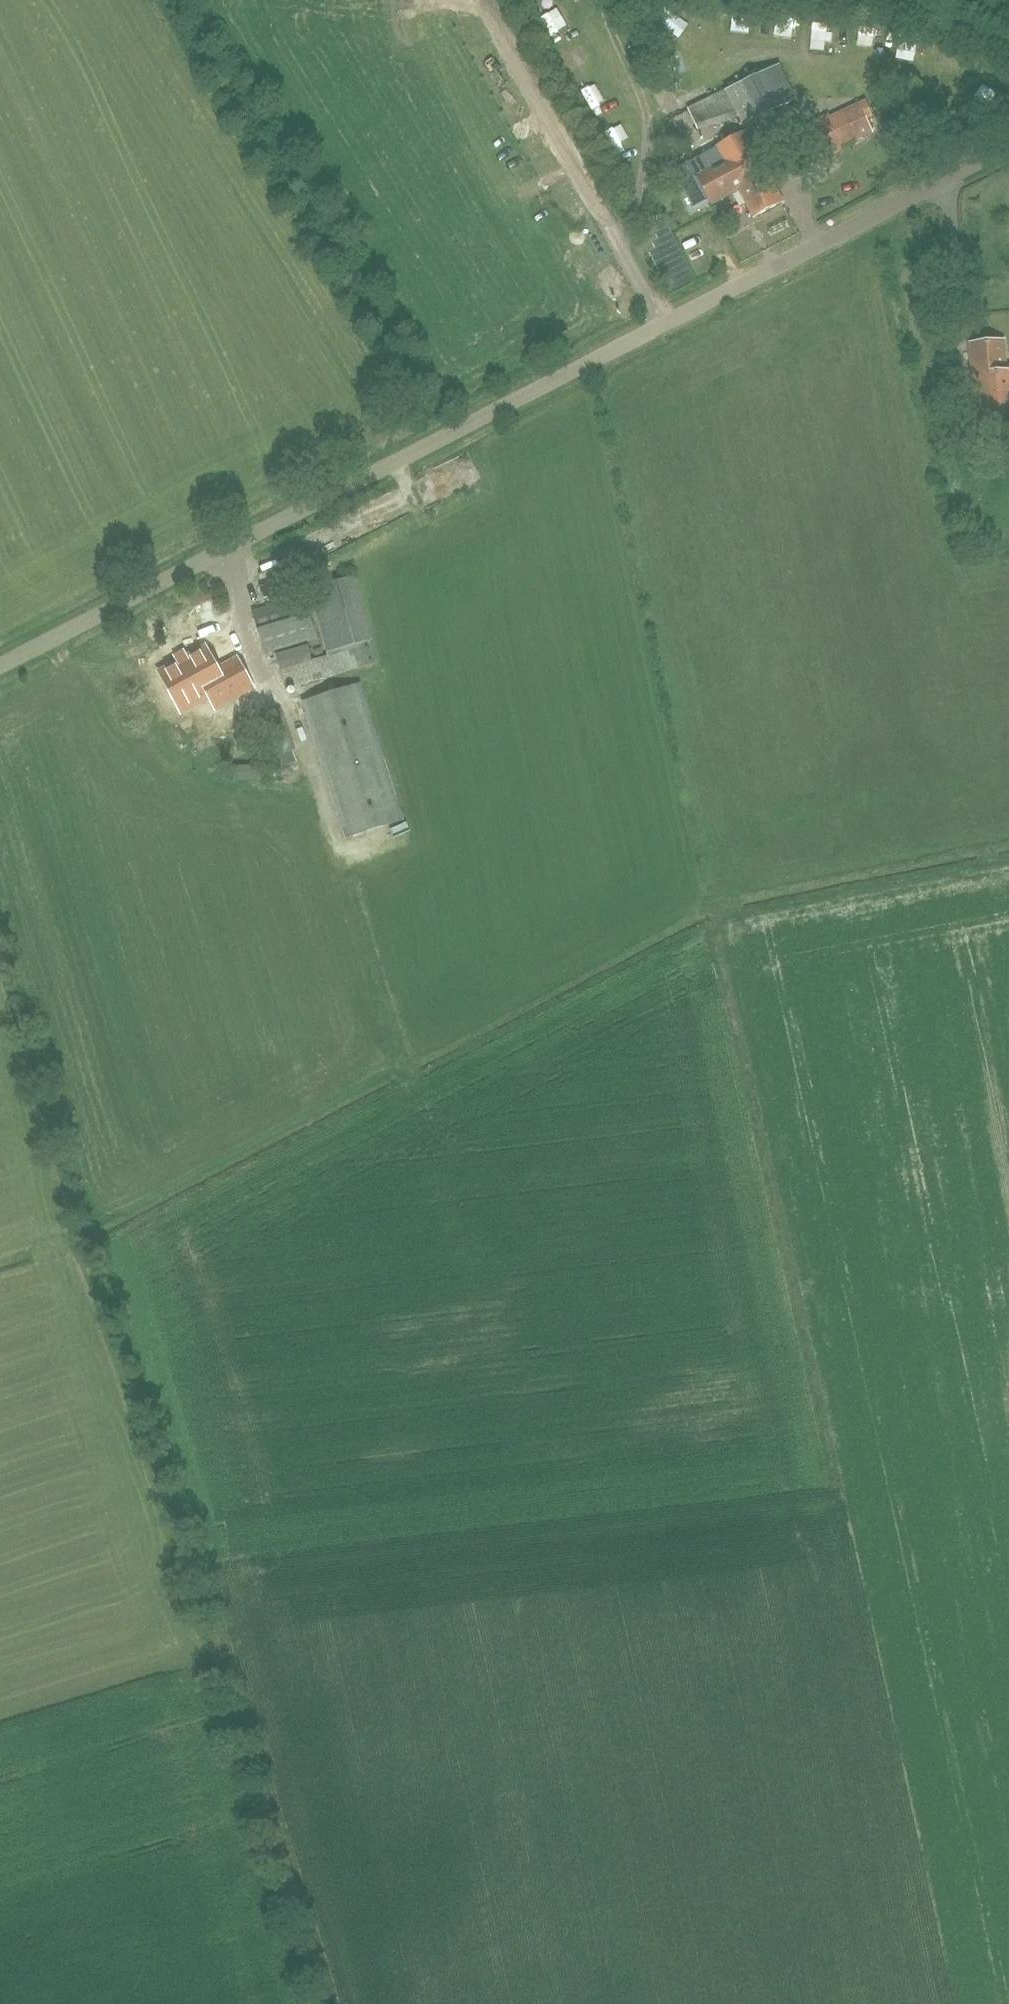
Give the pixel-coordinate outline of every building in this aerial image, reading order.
[(814,42),(834,42),(834,22),(814,21),(814,42)] [(743,125),(797,99),(780,64),(688,109),(699,130),(740,117),(743,125)] [(843,146),(874,132),(861,104),(830,118),(829,114),(796,128),(812,164),(844,149),(843,146)] [(748,130),(726,142),(733,157),(731,158),(740,177),(735,179),(740,189),(754,217),(782,203),(767,174),(770,173),(748,130)] [(733,157),(726,142),(715,147),(722,162),(697,175),(711,203),(740,189),(735,179),(740,177),(731,158),(733,157)] [(1006,372),(1003,340),(972,343),(975,377),(974,377),(977,416),(1008,413),(1008,372),(1006,372)] [(328,656),(312,661),(307,646),(274,656),(284,690),(334,675),(376,663),(370,640),(371,640),(353,577),(309,589),(328,656)] [(265,654),(316,638),(304,597),(252,613),(265,654)] [(199,703),(198,700),(208,695),(215,708),(252,688),(237,660),(218,670),(205,648),(188,657),(177,663),(159,673),(181,713),(199,703)] [(403,832),(363,695),(306,712),(347,848),(403,832)] [(294,750),(280,711),(261,718),(274,757),(294,750)]
